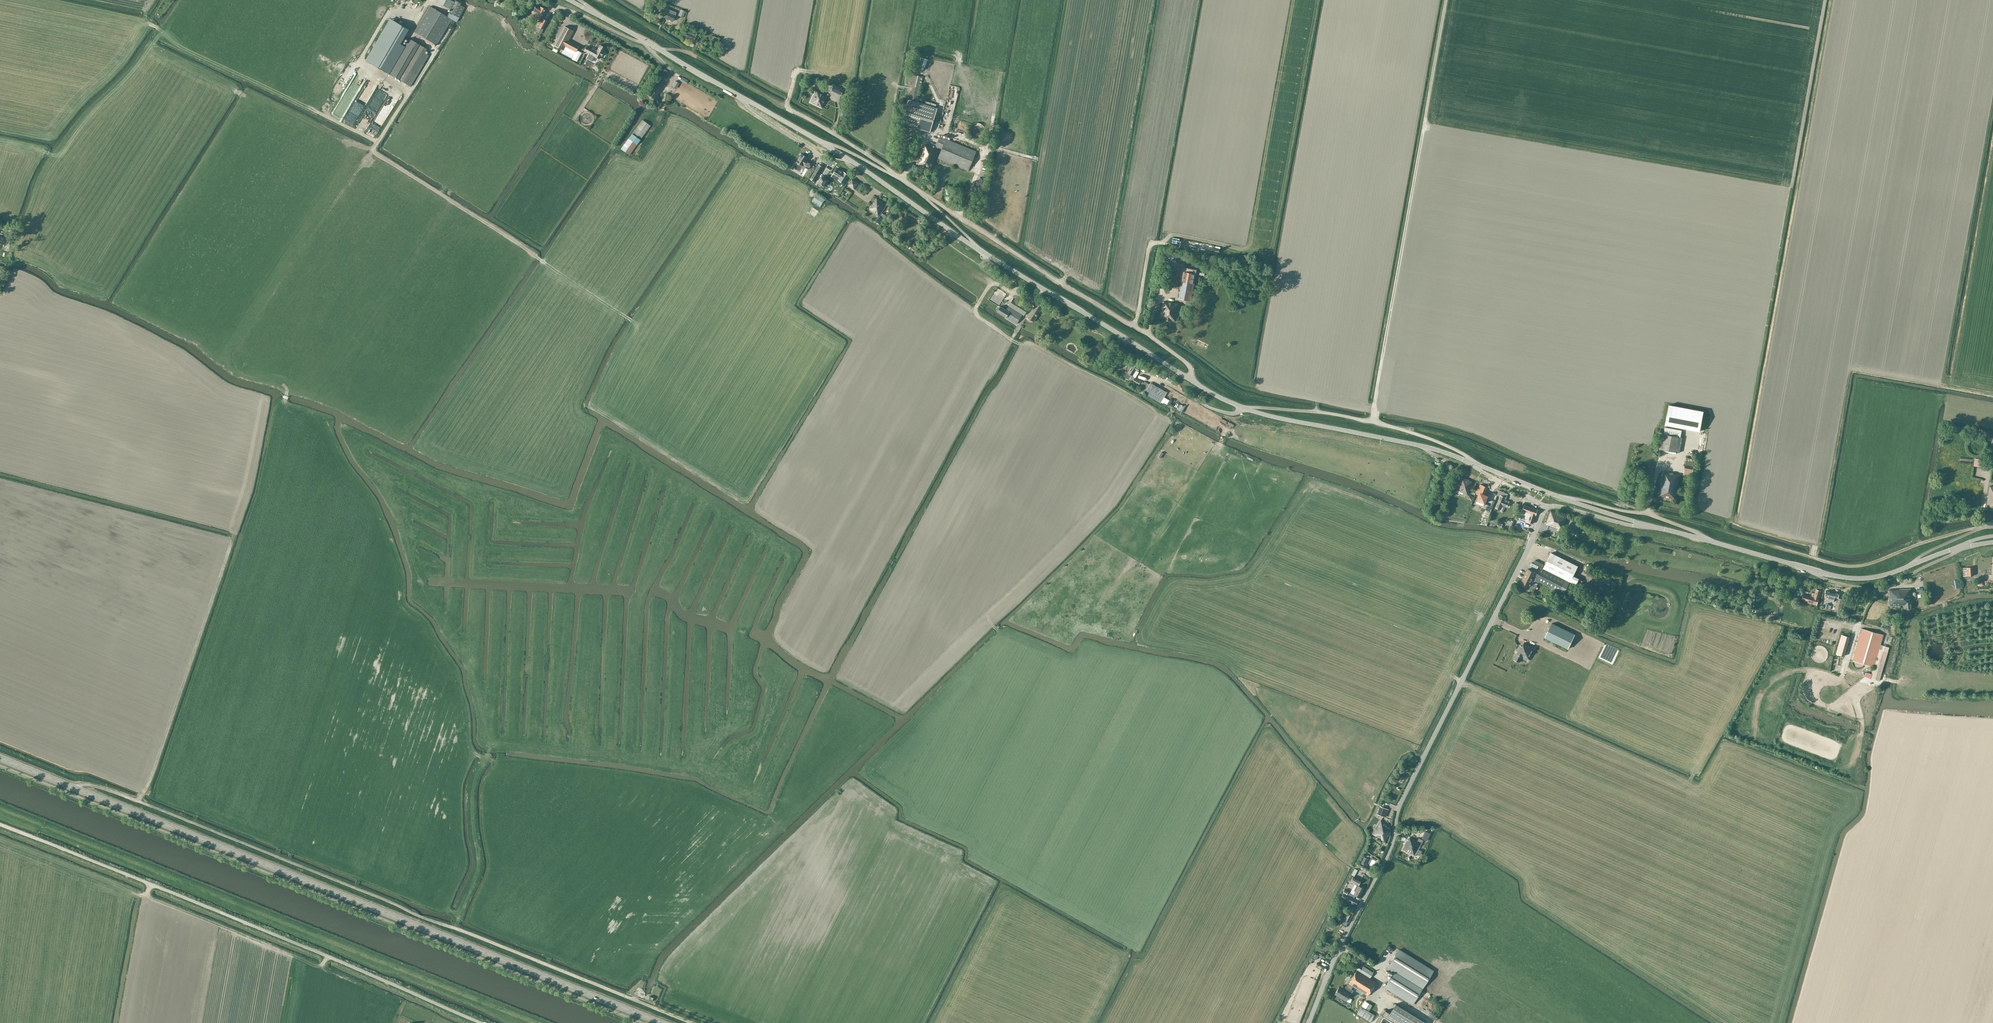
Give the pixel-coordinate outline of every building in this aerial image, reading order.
[(450,0),(438,0),(437,2),(448,8),(451,10),(449,13),(447,16),(430,6),(415,32),(436,45),(452,19),(457,22),(459,18),(464,7),(460,5),(461,3),(455,0),(454,2),(451,1),(450,0)] [(535,18),(540,20),(546,10),(540,7),(540,8),(536,6),(533,12),(536,14),(535,18)] [(673,21),(675,15),(676,13),(666,8),(664,12),(667,14),(665,18),(673,21)] [(366,60),(388,73),(404,46),(400,43),(408,29),(390,19),(366,60)] [(547,21),(545,20),(543,19),(538,27),(543,29),(547,21)] [(561,53),(577,61),(581,52),(577,50),(579,46),(568,40),(573,31),(565,26),(554,45),(555,46),(553,48),(552,50),(556,52),(557,50),(559,48),(563,50),(561,53)] [(699,35),(697,34),(687,31),(685,38),(694,41),(695,40),(697,41),(699,35)] [(717,44),(719,38),(716,37),(711,36),(710,39),(713,40),(713,41),(712,42),(711,43),(712,45),(712,46),(714,46),(715,44),(717,44)] [(409,38),(388,73),(411,86),(429,55),(425,53),(427,49),(409,38)] [(584,51),(599,59),(605,47),(600,44),(597,50),(592,47),(591,49),(586,46),(584,51)] [(661,83),(665,76),(661,73),(657,80),(661,83)] [(923,77),(918,76),(915,75),(910,99),(908,99),(901,123),(930,133),(937,108),(918,102),(923,77)] [(655,82),(655,83),(652,81),(649,86),(652,88),(648,94),(655,99),(663,87),(655,82)] [(834,85),(831,90),(841,95),(844,89),(834,85)] [(822,108),(826,100),(827,97),(824,95),(817,91),(816,91),(810,102),(822,108)] [(650,126),(646,123),(642,120),(632,134),(632,133),(628,138),(621,148),(629,155),(637,145),(637,144),(640,140),(650,126)] [(938,158),(968,170),(976,151),(940,136),(936,146),(935,148),(929,145),(928,146),(924,144),(916,163),(931,170),(932,170),(933,167),(932,166),(936,158),(936,157),(938,158)] [(808,158),(805,156),(801,154),(796,162),(803,166),(804,165),(806,166),(805,168),(808,169),(812,163),(807,160),(808,158)] [(815,181),(823,168),(818,165),(810,178),(815,181)] [(833,174),(832,176),(838,180),(839,179),(844,183),(845,183),(850,175),(844,171),(844,172),(837,168),(833,174)] [(823,175),(818,183),(824,187),(829,180),(823,175)] [(858,184),(851,180),(848,186),(853,190),(858,184)] [(820,207),(825,199),(816,194),(812,201),(820,207)] [(879,216),(887,205),(877,197),(871,206),(872,206),(870,209),(878,215),(879,216)] [(880,216),(876,222),(880,224),(886,216),(882,213),(880,216)] [(908,221),(906,220),(903,218),(901,216),(898,221),(900,223),(897,228),(901,231),(908,221)] [(8,253),(11,242),(0,239),(0,251),(8,253)] [(1184,272),(1178,298),(1190,301),(1196,275),(1184,272)] [(1024,315),(1026,312),(1029,308),(1013,298),(1009,306),(1007,310),(1000,306),(997,312),(1006,317),(1006,318),(1016,324),(1022,314),(1024,315)] [(1043,307),(1042,307),(1043,305),(1037,301),(1036,303),(1027,317),(1034,322),(1043,307)] [(1177,311),(1178,303),(1167,302),(1162,302),(1160,319),(1166,320),(1166,321),(1168,321),(1169,320),(1178,322),(1180,311),(1177,311)] [(1126,373),(1124,376),(1132,381),(1138,385),(1143,388),(1142,390),(1146,392),(1146,393),(1145,394),(1158,402),(1159,401),(1159,400),(1164,391),(1150,382),(1149,385),(1141,381),(1135,377),(1133,376),(1136,371),(1138,371),(1140,367),(1138,366),(1139,365),(1137,364),(1134,362),(1131,367),(1130,366),(1129,367),(1128,369),(1128,370),(1129,370),(1128,372),(1126,373)] [(1665,424),(1700,431),(1703,411),(1669,405),(1665,424)] [(1680,437),(1681,435),(1682,430),(1665,427),(1664,434),(1662,434),(1659,448),(1679,452),(1682,438),(1680,437)] [(1692,476),(1693,469),(1694,463),(1686,461),(1683,474),(1692,476)] [(1675,499),(1680,476),(1675,474),(1663,472),(1658,496),(1675,499)] [(1461,477),(1455,489),(1467,494),(1472,482),(1469,481),(1469,480),(1461,477)] [(1477,500),(1475,503),(1483,506),(1484,503),(1487,496),(1484,495),(1487,487),(1480,484),(1476,494),(1479,495),(1477,500)] [(1506,497),(1507,493),(1500,491),(1499,491),(1497,494),(1500,496),(1495,508),(1500,509),(1502,505),(1507,507),(1509,501),(1505,499),(1506,497)] [(1492,509),(1495,501),(1493,500),(1490,506),(1487,505),(1486,507),(1492,509)] [(1533,523),(1534,520),(1536,515),(1538,509),(1525,504),(1522,511),(1528,513),(1525,521),(1528,522),(1527,525),(1530,526),(1531,523),(1533,523)] [(1567,517),(1563,515),(1551,511),(1550,512),(1547,522),(1547,523),(1547,525),(1557,529),(1557,530),(1562,531),(1567,517)] [(1573,575),(1578,566),(1551,553),(1543,568),(1570,582),(1576,584),(1579,578),(1573,575)] [(1963,578),(1973,577),(1972,568),(1962,569),(1963,578)] [(1540,575),(1536,573),(1528,569),(1521,584),(1529,588),(1529,587),(1535,590),(1539,582),(1554,590),(1559,592),(1564,594),(1570,582),(1561,578),(1543,569),(1540,575)] [(1900,605),(1900,589),(1890,590),(1890,595),(1889,595),(1890,606),(1900,605)] [(1910,589),(1900,589),(1900,605),(1905,605),(1905,609),(1912,609),(1910,589)] [(1818,599),(1821,591),(1816,590),(1814,597),(1803,594),(1802,597),(1801,599),(1808,601),(1808,602),(1813,604),(1816,605),(1818,599)] [(1838,596),(1838,594),(1826,591),(1826,592),(1825,592),(1824,595),(1828,596),(1828,597),(1828,598),(1826,598),(1826,600),(1827,600),(1833,602),(1834,597),(1838,598),(1838,596)] [(1841,611),(1844,600),(1839,599),(1838,601),(1836,601),(1834,610),(1841,611)] [(1575,634),(1552,623),(1545,637),(1568,649),(1575,634)] [(1872,674),(1865,672),(1864,676),(1879,680),(1888,652),(1879,649),(1883,635),(1862,628),(1853,660),(1874,667),(1872,674)] [(1836,653),(1844,656),(1850,636),(1842,634),(1836,653)] [(1534,648),(1524,643),(1522,646),(1521,646),(1514,659),(1520,662),(1523,656),(1529,659),(1534,648)] [(1839,726),(1842,731),(1848,727),(1845,722),(1839,726)] [(1385,817),(1388,809),(1380,806),(1377,814),(1380,815),(1385,817)] [(1372,834),(1385,842),(1391,832),(1391,828),(1381,820),(1372,834)] [(1425,831),(1422,838),(1426,840),(1430,833),(1425,831)] [(1407,840),(1403,849),(1415,855),(1417,853),(1423,840),(1419,838),(1417,841),(1410,837),(1409,837),(1408,840),(1407,840)] [(1361,881),(1353,877),(1354,875),(1355,875),(1358,870),(1354,868),(1351,875),(1350,875),(1348,880),(1358,885),(1361,881)] [(1360,898),(1364,889),(1358,885),(1358,886),(1357,885),(1354,890),(1355,891),(1353,894),(1348,891),(1345,889),(1343,893),(1354,898),(1355,895),(1360,898)] [(1343,893),(1341,892),(1337,899),(1340,900),(1341,897),(1353,904),(1353,905),(1352,904),(1348,913),(1347,914),(1351,916),(1354,911),(1356,906),(1355,906),(1358,900),(1354,898),(1343,893)] [(1399,950),(1389,966),(1395,970),(1423,987),(1433,971),(1399,950)] [(1357,970),(1349,983),(1349,984),(1353,986),(1368,995),(1376,982),(1370,978),(1373,973),(1363,966),(1359,972),(1357,970)] [(1395,970),(1384,987),(1412,1005),(1423,987),(1395,970)] [(1339,987),(1334,993),(1346,1001),(1353,990),(1351,989),(1353,986),(1349,984),(1347,987),(1346,986),(1343,989),(1339,987)] [(1395,1003),(1390,1013),(1385,1010),(1382,1015),(1395,1022),(1425,1022),(1426,1022),(1395,1003)]
